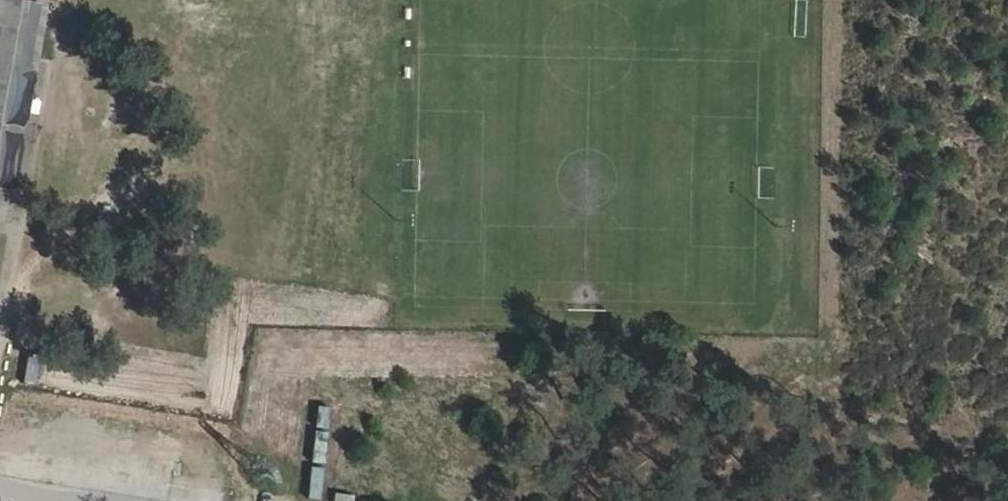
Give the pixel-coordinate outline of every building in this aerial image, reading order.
[(6,221),(43,6),(6,0),(0,0),(0,220),(6,221)] [(352,492),(335,490),(333,500),(351,500),(352,492)]
